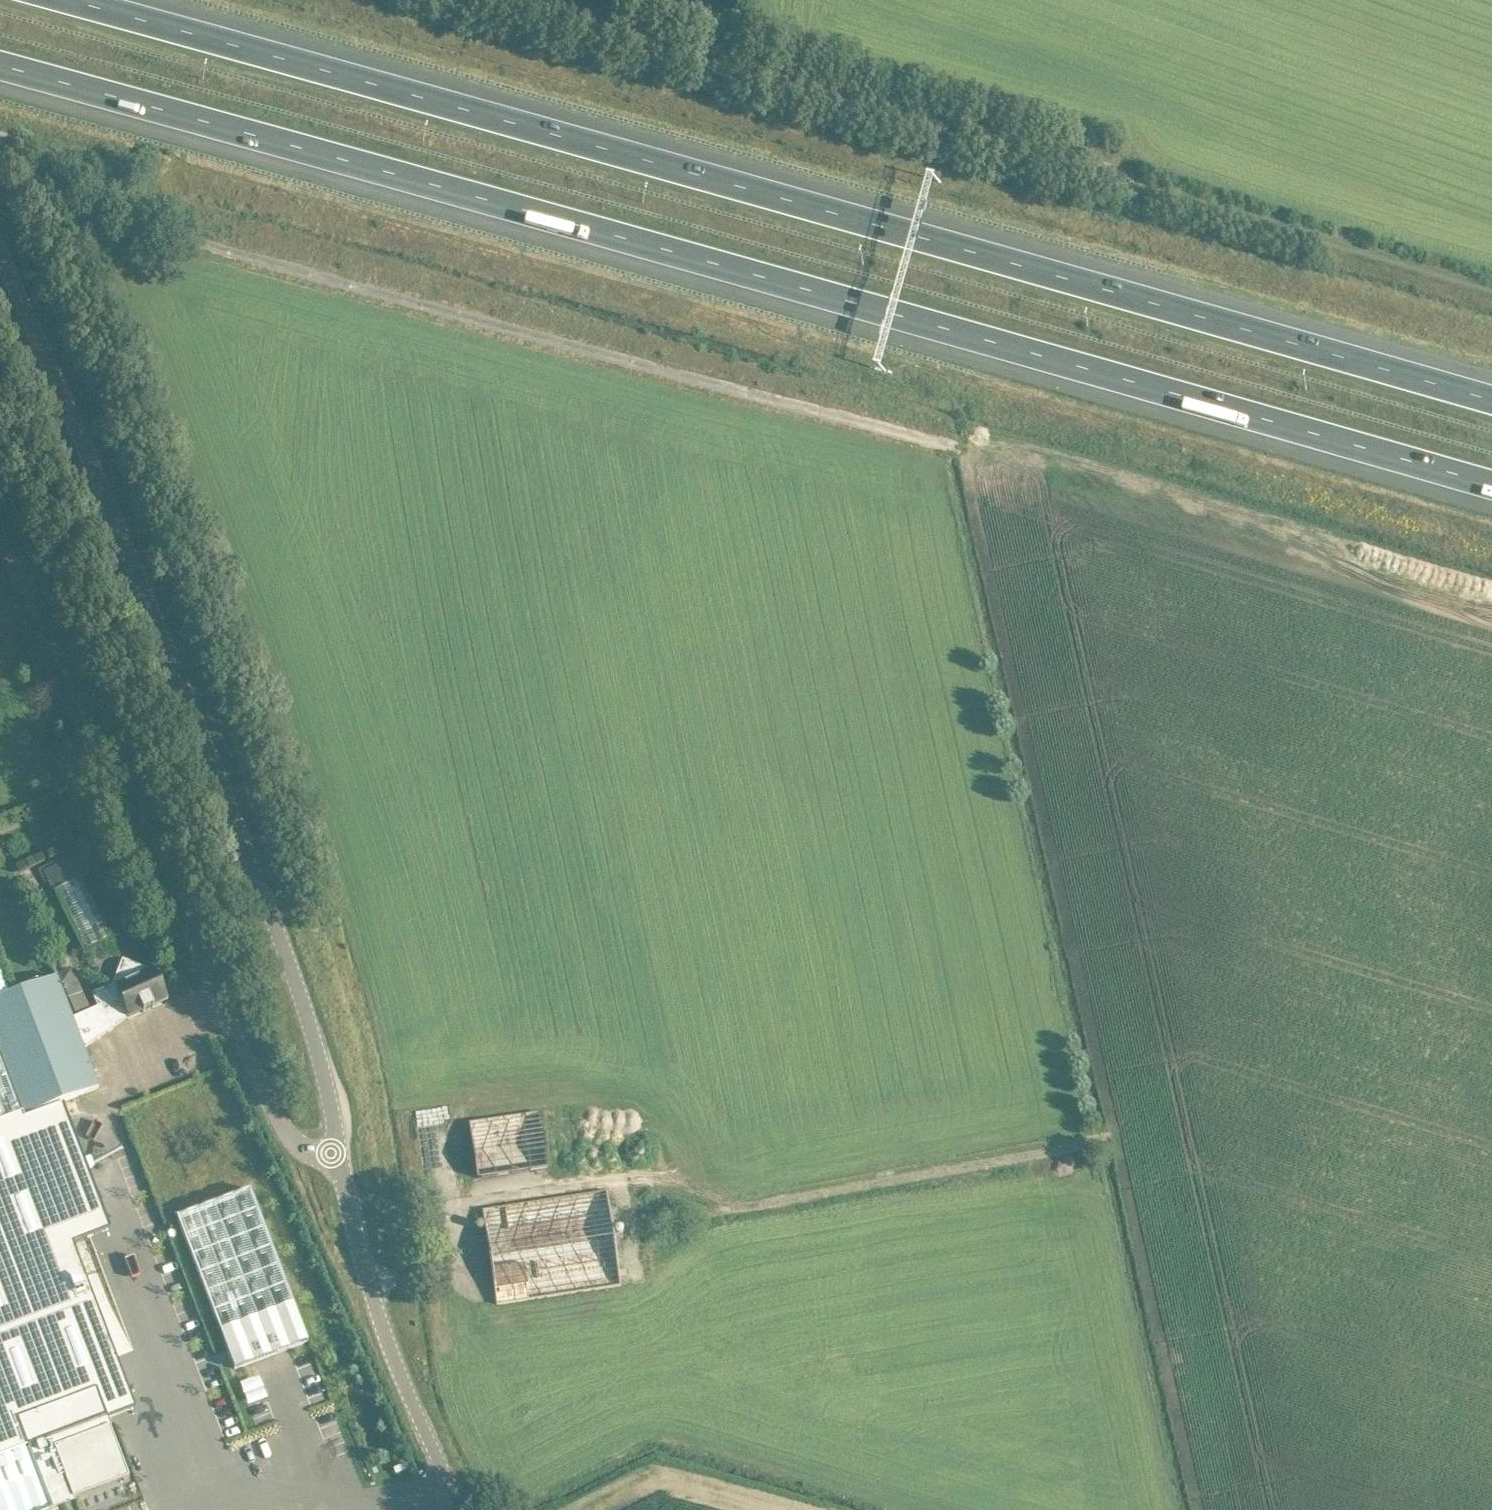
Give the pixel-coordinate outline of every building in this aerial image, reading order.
[(85,876),(75,854),(43,870),(53,892),(57,890),(80,879),(85,876)] [(80,879),(57,890),(86,949),(108,937),(102,923),(96,912),(80,879)] [(112,918),(107,907),(96,912),(102,923),(112,918)] [(102,1005),(73,1019),(84,1049),(113,1029),(110,1023),(128,1015),(129,1017),(165,1000),(152,971),(147,973),(124,965),(116,987),(115,988),(97,996),(102,1005)] [(9,995),(0,971),(0,999),(9,995)] [(0,999),(0,1055),(22,1113),(24,1117),(60,1104),(99,1089),(84,1049),(73,1019),(57,977),(9,995),(0,999)] [(84,993),(71,999),(78,1014),(91,1008),(84,993)] [(483,1204),(483,1205),(484,1205),(496,1284),(495,1284),(495,1285),(495,1284),(575,1272),(570,1243),(590,1241),(614,1399),(843,1365),(793,1026),(563,1061),(587,1219),(567,1222),(563,1193),(483,1205),(483,1204)] [(43,1492),(68,1482),(75,1501),(131,1479),(112,1428),(105,1431),(102,1423),(135,1411),(73,1247),(109,1233),(60,1104),(24,1117),(22,1113),(0,1055),(0,1509),(50,1509),(43,1492)] [(250,1190),(177,1218),(234,1369),(308,1341),(250,1190)]
